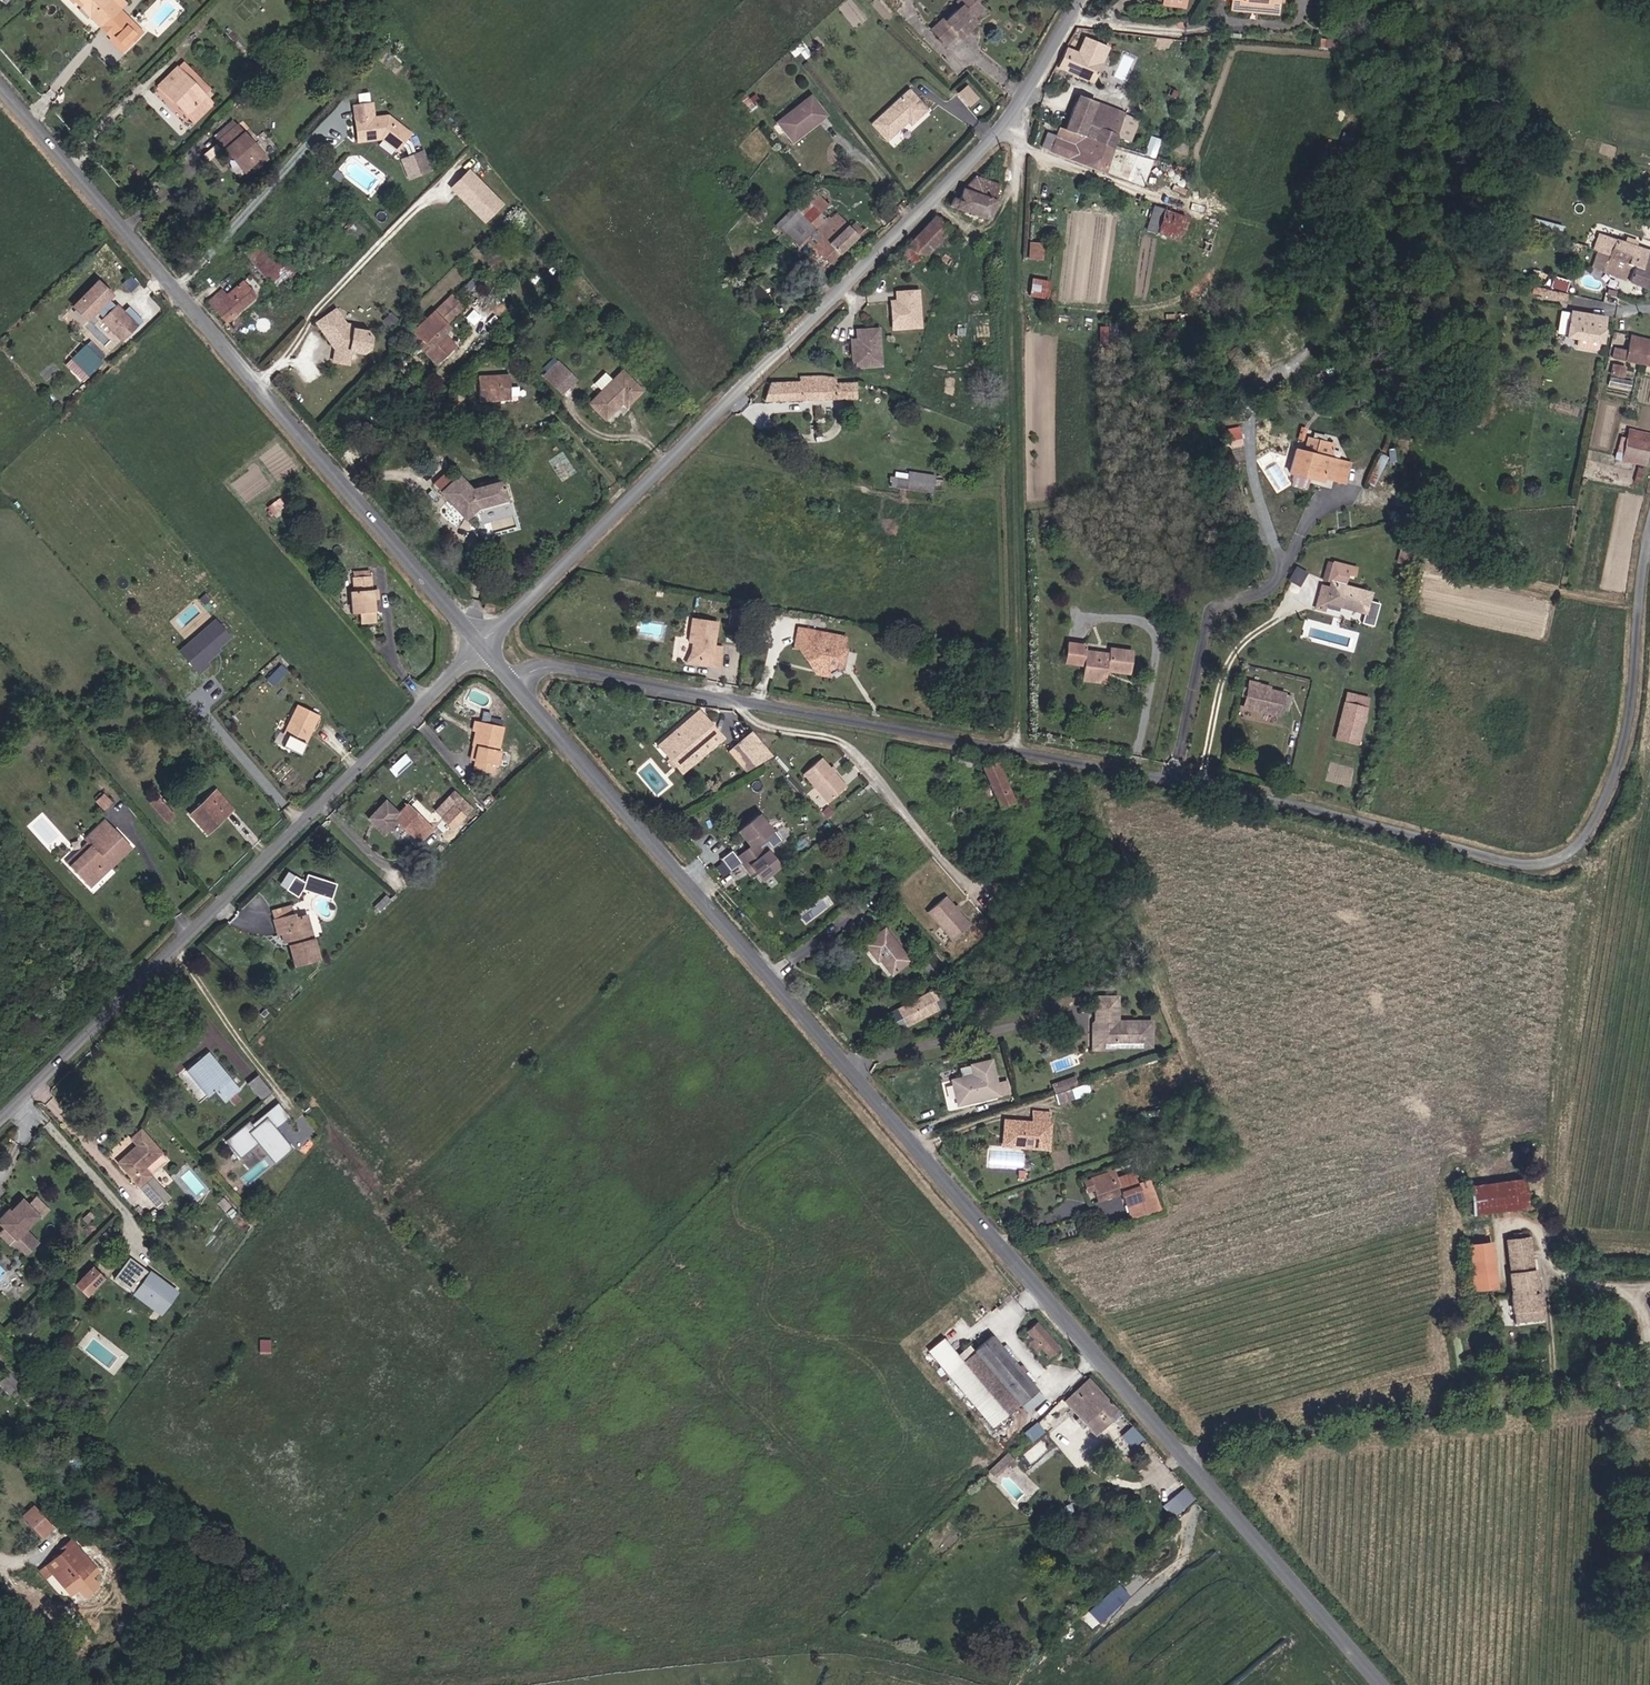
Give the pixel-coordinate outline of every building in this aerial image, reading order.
[(139,30),(126,17),(127,16),(117,7),(124,0),(72,0),(73,1),(108,35),(110,33),(123,46),(139,30)] [(943,19),(931,29),(948,46),(957,36),(964,43),(973,33),(967,25),(985,7),(979,0),(958,0),(955,3),(961,9),(946,22),(943,19)] [(1277,0),(1231,0),(1230,9),(1276,13),(1277,0)] [(1347,4),(1336,3),(1336,10),(1347,12),(1347,4)] [(1104,54),(1086,38),(1077,51),(1069,47),(1059,62),(1087,84),(1098,69),(1095,66),(1098,61),(1104,54)] [(155,85),(174,104),(199,127),(219,106),(207,95),(208,95),(212,91),(180,61),(174,67),(155,85)] [(969,106),(980,98),(972,87),(961,95),(969,106)] [(928,108),(912,89),(874,122),(889,138),(910,120),(913,122),(928,108)] [(776,123),(794,144),(829,114),(811,92),(776,123)] [(1054,147),(1102,165),(1142,179),(1150,157),(1107,141),(1111,131),(1131,137),(1138,116),(1075,94),(1067,125),(1061,123),(1054,147)] [(408,130),(388,115),(374,117),(373,104),(356,106),(361,138),(383,135),(397,145),(400,141),(404,143),(407,152),(401,154),(408,171),(426,164),(418,147),(413,150),(408,140),(404,136),(408,130)] [(249,173),(253,169),(266,156),(237,123),(219,139),(234,156),(249,173)] [(502,205),(473,175),(472,174),(466,167),(449,184),(456,192),(485,221),(502,205)] [(963,222),(952,220),(949,230),(989,241),(998,212),(991,207),(993,200),(977,194),(967,206),(963,222)] [(826,217),(823,214),(815,204),(786,231),(798,244),(805,237),(826,217)] [(1163,206),(1156,229),(1210,247),(1218,225),(1163,206)] [(1134,227),(1137,210),(1125,208),(1123,225),(1134,227)] [(851,226),(838,211),(823,225),(828,231),(824,235),(831,243),(824,249),(834,261),(865,230),(857,221),(851,226)] [(955,243),(941,229),(917,253),(931,268),(955,243)] [(1606,255),(1602,270),(1637,280),(1649,281),(1649,250),(1645,248),(1586,233),(1582,245),(1581,249),(1606,255)] [(278,272),(265,260),(269,256),(252,238),(248,243),(241,251),(270,280),(278,272)] [(1041,259),(1042,242),(1030,241),(1029,258),(1041,259)] [(1550,286),(1565,290),(1567,279),(1553,275),(1550,286)] [(1028,294),(1047,297),(1050,280),(1031,276),(1028,294)] [(116,306),(109,298),(112,295),(98,280),(73,305),(87,319),(102,304),(110,313),(103,320),(122,339),(129,332),(130,334),(144,321),(129,306),(124,311),(117,305),(116,306)] [(472,280),(459,291),(452,299),(449,296),(414,330),(408,336),(423,351),(439,368),(455,350),(440,333),(463,310),(459,306),(467,299),(471,303),(482,291),(472,280)] [(232,296),(224,287),(211,299),(230,319),(256,296),(251,290),(247,294),(242,287),(232,296)] [(1578,292),(1569,290),(1566,299),(1575,302),(1578,292)] [(920,327),(919,291),(901,292),(902,301),(892,301),(893,328),(920,327)] [(330,339),(335,347),(331,350),(331,359),(345,362),(348,351),(360,351),(368,347),(373,332),(363,321),(347,321),(332,304),(309,322),(325,342),(330,339)] [(1608,317),(1572,306),(1566,331),(1601,340),(1608,317)] [(879,362),(878,327),(860,328),(861,337),(851,337),(852,364),(879,362)] [(1641,363),(1649,366),(1649,344),(1628,339),(1626,344),(1616,341),(1611,355),(1632,361),(1630,368),(1639,370),(1641,363)] [(87,346),(84,349),(76,357),(88,370),(97,362),(100,359),(87,346)] [(1632,379),(1625,378),(1626,364),(1611,362),(1608,393),(1631,394),(1632,379)] [(560,391),(574,377),(562,366),(548,379),(560,391)] [(638,389),(621,370),(588,402),(602,416),(621,398),(626,403),(638,389)] [(765,397),(781,400),(834,408),(838,388),(823,385),(821,379),(815,378),(816,374),(804,372),(801,381),(785,379),(775,378),(765,397)] [(511,399),(511,396),(510,375),(480,377),(480,400),(500,399),(511,399)] [(1226,427),(1230,447),(1244,444),(1240,425),(1226,427)] [(1632,431),(1630,438),(1626,437),(1624,446),(1645,452),(1648,442),(1649,435),(1632,431)] [(1305,450),(1297,448),(1290,475),(1345,491),(1353,464),(1334,458),(1338,446),(1308,438),(1305,450)] [(893,469),(891,487),(933,491),(935,473),(893,469)] [(470,489),(457,476),(438,493),(461,517),(475,505),(498,499),(496,490),(501,489),(499,481),(470,489)] [(1326,580),(1331,582),(1338,584),(1332,602),(1367,613),(1373,593),(1346,585),(1352,567),(1338,562),(1332,560),(1326,580)] [(1290,580),(1301,584),(1307,569),(1295,565),(1290,580)] [(376,622),(374,603),(380,602),(380,590),(373,591),(372,579),(368,580),(367,572),(356,573),(357,592),(350,593),(352,616),(361,615),(361,623),(376,622)] [(747,623),(750,609),(731,606),(728,620),(747,623)] [(713,646),(718,619),(693,614),(689,634),(693,635),(690,650),(695,659),(709,662),(708,666),(717,668),(721,647),(713,646)] [(229,636),(214,619),(177,650),(199,675),(208,666),(205,662),(219,650),(217,647),(229,636)] [(817,671),(832,675),(843,670),(848,636),(831,632),(798,624),(792,649),(799,646),(817,671)] [(1086,642),(1068,638),(1065,657),(1087,662),(1083,676),(1107,681),(1111,668),(1130,672),(1135,648),(1112,644),(1110,653),(1085,648),(1086,642)] [(282,676),(275,669),(266,679),(274,686),(282,676)] [(1253,678),(1251,685),(1244,684),(1242,693),(1249,696),(1247,707),(1278,714),(1284,692),(1268,687),(1270,682),(1253,678)] [(1367,703),(1345,697),(1333,741),(1355,746),(1367,703)] [(318,715),(295,704),(282,733),(306,743),(318,715)] [(680,771),(692,761),(721,737),(703,717),(673,741),(663,749),(680,771)] [(469,761),(476,762),(480,762),(479,771),(492,773),(494,763),(499,764),(502,750),(497,749),(501,725),(475,721),(471,745),(469,761)] [(763,744),(753,732),(736,747),(729,752),(739,763),(741,762),(745,758),(763,744)] [(950,754),(959,769),(974,770),(974,759),(950,754)] [(845,786),(821,757),(802,773),(827,801),(845,786)] [(1017,804),(994,761),(980,769),(988,785),(986,786),(994,802),(999,799),(1005,809),(1017,804)] [(190,813),(202,827),(209,835),(219,825),(237,810),(218,788),(190,813)] [(104,811),(112,803),(105,794),(96,802),(104,811)] [(147,803),(161,819),(170,811),(155,795),(147,803)] [(392,819),(396,822),(391,827),(409,844),(414,839),(422,847),(437,832),(407,805),(392,819)] [(441,820),(452,831),(465,818),(455,807),(441,820)] [(735,857),(743,869),(758,876),(761,881),(780,867),(761,838),(771,830),(760,814),(738,831),(749,845),(735,857)] [(84,840),(87,843),(66,862),(71,866),(92,890),(135,850),(107,819),(84,840)] [(338,897),(341,882),(311,875),(310,879),(296,876),(292,891),(305,894),(306,889),(338,897)] [(970,923),(945,894),(927,909),(952,938),(970,923)] [(271,919),(273,933),(280,931),(282,942),(290,941),(294,962),(316,958),(307,916),(290,919),(289,914),(271,919)] [(907,962),(882,929),(863,944),(875,960),(877,959),(890,976),(907,962)] [(907,1027),(936,1011),(927,994),(898,1010),(907,1027)] [(1151,1046),(1151,1023),(1135,1023),(1133,1026),(1133,1031),(1122,1031),(1117,1026),(1117,998),(1097,998),(1097,1036),(1106,1046),(1151,1046)] [(982,1007),(976,1000),(968,1008),(974,1015),(982,1007)] [(187,1069),(211,1097),(216,1094),(223,1101),(237,1089),(207,1053),(187,1069)] [(1001,1094),(993,1058),(959,1065),(961,1080),(951,1081),(957,1100),(977,1096),(979,1101),(1001,1094)] [(248,1082),(266,1103),(277,1094),(259,1073),(248,1082)] [(1077,1083),(1074,1074),(1069,1076),(1053,1082),(1056,1090),(1072,1084),(1077,1083)] [(263,1142),(280,1163),(298,1147),(280,1127),(293,1116),(281,1102),(257,1123),(254,1119),(230,1140),(245,1157),(263,1142)] [(1006,1120),(1005,1137),(1004,1148),(1008,1148),(1046,1150),(1051,1111),(1033,1110),(1031,1122),(1006,1120)] [(137,1185),(168,1160),(141,1127),(131,1135),(137,1143),(117,1159),(137,1185)] [(1006,1159),(1005,1166),(1025,1167),(1026,1153),(1004,1151),(1004,1158),(1006,1159)] [(1119,1192),(1122,1201),(1130,1221),(1165,1209),(1155,1188),(1151,1179),(1146,1181),(1139,1166),(1114,1175),(1111,1168),(1079,1179),(1082,1189),(1089,1186),(1095,1200),(1119,1192)] [(1470,1214),(1528,1204),(1523,1174),(1465,1184),(1470,1214)] [(167,1198),(151,1178),(139,1187),(155,1208),(167,1198)] [(11,1233),(6,1238),(15,1248),(26,1238),(20,1232),(34,1219),(40,1213),(22,1196),(18,1199),(0,1217),(0,1222),(11,1233)] [(1497,1286),(1487,1240),(1467,1243),(1475,1290),(1497,1286)] [(1536,1291),(1529,1240),(1503,1243),(1515,1325),(1549,1320),(1545,1290),(1536,1291)] [(114,1277),(162,1310),(175,1290),(128,1258),(114,1277)] [(84,1298),(104,1278),(91,1266),(72,1286),(84,1298)] [(1031,1337),(1051,1360),(1067,1347),(1047,1323),(1031,1337)] [(1020,1398),(1020,1399),(1037,1384),(991,1333),(973,1349),(963,1360),(1009,1409),(1020,1398)] [(1100,1434),(1126,1410),(1096,1375),(1068,1401),(1100,1434)] [(1,1382),(14,1394),(20,1388),(9,1376),(1,1382)] [(1133,1424),(1121,1434),(1133,1447),(1144,1436),(1133,1424)] [(1173,1516),(1196,1497),(1186,1485),(1163,1504),(1173,1516)] [(52,1528),(32,1506),(20,1516),(40,1538),(52,1528)] [(45,1565),(63,1587),(71,1580),(68,1576),(80,1566),(90,1578),(96,1573),(68,1540),(59,1546),(64,1551),(45,1565)] [(1122,1585),(1082,1622),(1090,1631),(1131,1594),(1122,1585)]
